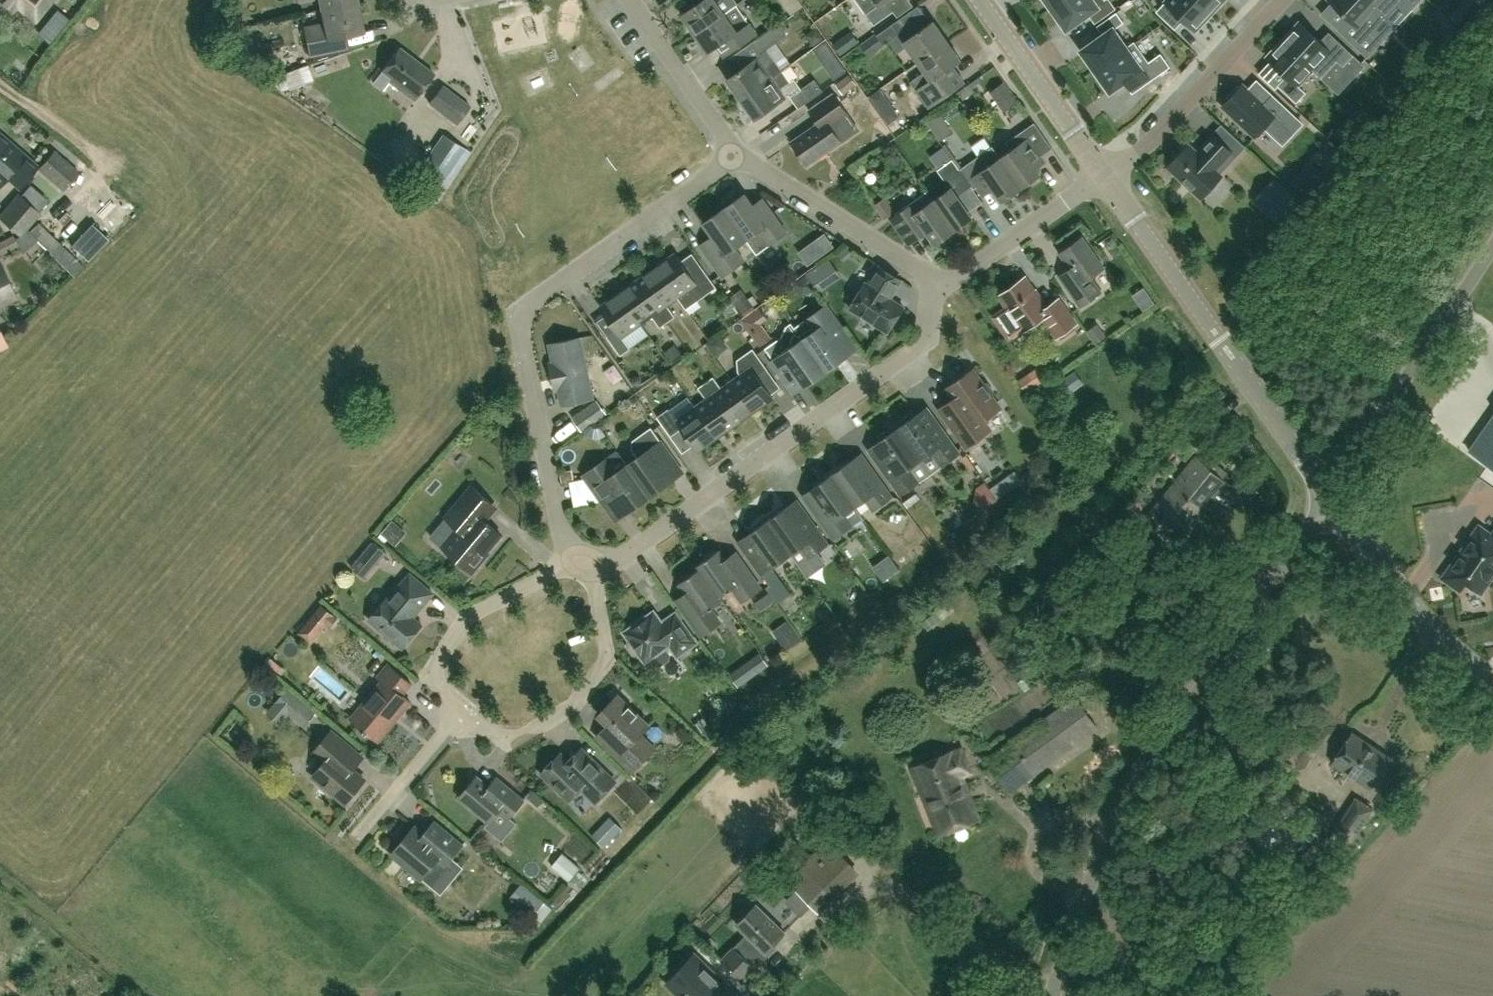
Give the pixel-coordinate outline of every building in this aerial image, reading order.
[(51,0),(0,0),(0,2),(11,11),(16,6),(22,11),(23,11),(35,20),(51,0)] [(82,0),(66,0),(47,21),(56,29),(82,0)] [(357,2),(357,0),(320,0),(322,9),(357,2)] [(737,3),(735,0),(703,0),(683,14),(695,32),(737,3)] [(874,24),(893,11),(886,0),(856,0),(874,24)] [(905,12),(918,4),(915,0),(898,0),(897,0),(905,12)] [(1053,7),(1067,27),(1088,12),(1095,22),(1115,8),(1110,0),(1063,0),(1053,7)] [(1210,13),(1196,0),(1168,0),(1166,2),(1157,11),(1175,28),(1183,19),(1194,29),(1210,13)] [(1210,13),(1221,0),(1196,0),(1210,13)] [(1333,2),(1350,18),(1339,29),(1367,56),(1379,43),(1368,33),(1385,15),(1369,0),(1331,0),(1333,2)] [(1385,15),(1399,0),(1369,0),(1385,15)] [(357,2),(322,9),(324,22),(304,27),(310,54),(338,48),(336,36),(363,30),(357,2)] [(739,5),(737,3),(695,32),(708,51),(716,46),(723,56),(756,33),(737,6),(739,5)] [(1104,35),(1083,50),(1097,70),(1127,48),(1113,29),(1124,22),(1117,12),(1097,25),(1104,35)] [(901,17),(876,35),(883,44),(898,33),(918,61),(948,41),(933,20),(921,29),(915,20),(907,26),(901,17)] [(1322,75),(1337,59),(1343,64),(1352,55),(1329,33),(1321,41),(1301,22),(1299,24),(1297,23),(1287,33),(1289,35),(1284,40),(1322,75)] [(727,78),(740,98),(782,69),(774,58),(767,48),(787,34),(779,23),(753,41),(762,54),(727,78)] [(628,36),(632,46),(646,40),(641,29),(628,36)] [(832,44),(840,55),(859,42),(851,31),(832,44)] [(1296,101),(1305,92),(1296,84),(1312,68),(1321,76),(1322,75),(1284,40),(1279,46),(1277,44),(1268,54),(1269,56),(1268,58),(1287,76),(1279,85),(1296,101)] [(925,71),(911,81),(929,107),(951,91),(965,81),(954,64),(961,59),(948,41),(918,61),(925,71)] [(1098,71),(1095,73),(1102,83),(1105,81),(1111,89),(1123,81),(1132,94),(1140,87),(1170,66),(1161,52),(1148,61),(1135,43),(1127,48),(1097,70),(1098,71)] [(414,100),(434,74),(399,46),(372,82),(383,90),(390,82),(414,100)] [(313,79),(308,66),(308,64),(276,75),(281,90),(313,79)] [(782,69),(740,98),(754,118),(789,94),(790,95),(798,107),(823,90),(815,78),(801,88),(794,78),(791,81),(782,69)] [(857,83),(850,73),(836,84),(843,93),(857,83)] [(1003,83),(991,92),(1004,112),(1018,103),(1003,83)] [(1240,87),(1237,85),(1227,96),(1230,98),(1222,105),(1255,136),(1264,127),(1282,144),(1302,123),(1272,95),(1263,104),(1242,84),(1240,87)] [(429,102),(456,123),(469,105),(442,85),(429,102)] [(817,123),(791,141),(808,164),(841,141),(854,132),(843,116),(848,113),(833,92),(808,110),(817,123)] [(928,122),(941,142),(954,133),(941,114),(928,122)] [(1011,149),(1000,157),(1021,187),(1040,174),(1035,167),(1044,161),(1040,156),(1052,148),(1034,122),(1006,142),(1011,149)] [(442,133),(420,165),(421,165),(428,170),(443,180),(465,148),(442,133)] [(19,186),(36,167),(0,134),(0,171),(1,170),(19,186)] [(1235,155),(1213,135),(1202,148),(1204,150),(1199,155),(1188,145),(1167,167),(1200,198),(1220,176),(1218,173),(1235,155)] [(948,145),(935,153),(945,166),(957,158),(948,145)] [(1002,200),(1021,187),(1000,157),(992,146),(979,155),(959,169),(971,185),(973,189),(976,187),(982,196),(993,188),(1002,200)] [(38,168),(62,189),(78,171),(54,150),(38,168)] [(941,173),(945,179),(927,192),(953,230),(972,216),(957,195),(971,185),(959,169),(955,163),(941,173)] [(428,170),(417,185),(431,196),(443,180),(428,170)] [(1298,200),(1275,179),(1264,190),(1276,201),(1266,211),(1278,222),(1298,200)] [(744,192),(724,207),(746,238),(756,252),(768,244),(786,231),(773,211),(762,196),(752,203),(744,192)] [(934,243),(953,230),(927,192),(901,211),(891,218),(909,243),(926,231),(934,243)] [(20,235),(39,213),(18,195),(0,216),(0,217),(20,235)] [(711,242),(702,248),(722,276),(744,260),(735,247),(746,238),(724,207),(704,222),(713,235),(711,236),(711,241),(711,242)] [(76,273),(84,266),(56,238),(38,221),(28,231),(37,241),(49,253),(48,253),(73,277),(76,273)] [(91,226),(70,247),(87,262),(108,241),(91,226)] [(17,248),(13,240),(11,235),(0,240),(0,256),(17,248)] [(1090,277),(1104,267),(1082,236),(1059,253),(1069,267),(1058,275),(1063,282),(1080,306),(1101,291),(1090,277)] [(675,252),(656,266),(679,297),(678,297),(686,308),(717,286),(703,267),(692,275),(675,252)] [(16,299),(17,299),(0,265),(0,307),(16,299)] [(638,279),(669,321),(675,317),(667,305),(678,297),(679,297),(656,266),(638,279)] [(807,287),(814,299),(848,279),(841,266),(807,287)] [(879,266),(868,283),(866,282),(849,307),(887,331),(903,306),(890,297),(901,280),(879,266)] [(1057,335),(1074,324),(1058,299),(1057,299),(1059,302),(1048,310),(1024,277),(999,295),(1007,307),(994,316),(1009,336),(1022,327),(1024,330),(1043,316),(1057,335)] [(638,279),(620,291),(642,323),(653,316),(661,327),(669,321),(638,279)] [(642,323),(620,291),(600,305),(617,328),(607,335),(621,355),(631,348),(623,336),(642,323)] [(795,327),(826,370),(858,348),(846,331),(844,333),(824,306),(795,327)] [(763,346),(783,333),(768,311),(748,324),(763,346)] [(795,392),(826,370),(795,327),(791,322),(786,326),(782,336),(765,348),(784,375),(783,376),(795,392)] [(11,344),(4,328),(0,329),(0,349),(11,344)] [(594,398),(581,337),(550,343),(554,361),(550,362),(556,390),(559,389),(563,404),(594,398)] [(740,373),(732,379),(755,411),(774,397),(758,374),(767,367),(753,347),(737,359),(738,370),(740,373)] [(984,383),(974,368),(947,387),(955,398),(943,407),(970,445),(995,427),(987,416),(1001,406),(992,394),(993,391),(988,383),(984,383)] [(1025,381),(1032,393),(1053,382),(1046,370),(1025,381)] [(715,374),(707,380),(736,424),(755,411),(732,379),(723,385),(715,374)] [(696,405),(718,437),(736,424),(707,380),(698,386),(706,397),(696,405)] [(699,450),(718,437),(696,405),(695,405),(688,395),(687,396),(670,409),(669,407),(657,416),(671,435),(683,427),(699,450)] [(583,430),(605,414),(596,401),(573,417),(583,430)] [(960,452),(928,406),(914,415),(912,412),(897,422),(900,426),(898,427),(906,438),(931,473),(941,465),(960,452)] [(1469,450),(1492,467),(1492,416),(1469,450)] [(1195,450),(1198,453),(1213,436),(1200,424),(1176,451),(1186,459),(1195,450)] [(895,429),(893,425),(879,435),(882,438),(868,448),(901,494),(920,480),(931,473),(906,438),(898,427),(895,429)] [(638,456),(627,464),(650,495),(684,471),(652,426),(633,439),(632,447),(638,456)] [(618,450),(584,474),(588,479),(601,498),(602,499),(616,519),(628,510),(650,495),(627,464),(618,450)] [(862,452),(833,474),(855,505),(866,498),(873,509),(893,495),(862,452)] [(1199,459),(1196,457),(1146,519),(1166,535),(1178,519),(1188,528),(1205,506),(1207,503),(1204,501),(1222,478),(1219,475),(1223,470),(1203,454),(1199,459)] [(814,487),(803,495),(820,518),(834,537),(853,523),(863,516),(855,505),(833,474),(814,487)] [(473,571),(490,551),(488,550),(502,534),(482,517),(494,503),(473,485),(446,516),(459,527),(443,546),(473,571)] [(997,489),(978,496),(986,514),(1004,507),(997,489)] [(797,499),(768,520),(791,552),(801,545),(809,556),(828,543),(797,499)] [(768,520),(739,540),(762,573),(791,552),(768,520)] [(1481,591),(1492,574),(1492,535),(1492,536),(1481,528),(1465,551),(1463,549),(1444,577),(1460,588),(1465,580),(1481,591)] [(372,541),(362,554),(375,565),(386,553),(372,541)] [(707,558),(698,564),(723,598),(721,595),(733,586),(743,601),(762,588),(737,552),(726,560),(719,549),(716,551),(714,551),(708,555),(707,558)] [(898,561),(883,566),(887,582),(903,578),(898,561)] [(676,598),(681,606),(702,635),(721,621),(711,607),(723,598),(698,564),(700,568),(692,574),(689,573),(683,577),(683,580),(680,582),(687,591),(676,598)] [(434,592),(410,573),(390,597),(389,596),(369,619),(403,647),(423,624),(414,616),(434,592)] [(338,617),(321,604),(298,632),(312,643),(326,625),(329,627),(338,617)] [(646,661),(647,661),(652,668),(657,668),(669,660),(671,653),(666,647),(671,644),(678,655),(697,642),(676,612),(663,621),(655,610),(625,631),(632,641),(630,642),(629,645),(634,652),(637,653),(639,651),(646,661)] [(794,651),(805,648),(801,633),(790,637),(794,651)] [(353,718),(365,728),(364,730),(367,734),(369,731),(379,740),(412,702),(401,693),(411,682),(389,664),(379,676),(384,681),(353,718)] [(746,689),(756,679),(747,670),(737,679),(746,689)] [(276,702),(288,712),(304,726),(316,712),(287,688),(276,702)] [(650,724),(618,694),(599,714),(610,725),(598,737),(633,771),(656,747),(641,733),(650,724)] [(1010,792),(1098,728),(1075,696),(987,760),(1010,792)] [(313,776),(346,803),(366,779),(354,769),(363,757),(332,731),(315,751),(326,760),(313,776)] [(1371,788),(1391,757),(1352,731),(1332,762),(1371,788)] [(940,833),(981,817),(964,774),(973,771),(964,747),(950,752),(949,751),(914,766),(940,833)] [(582,787),(591,796),(597,802),(614,784),(579,750),(569,760),(561,753),(542,773),(570,800),(582,787)] [(478,775),(460,797),(489,822),(500,808),(510,816),(524,799),(497,776),(490,786),(478,775)] [(1355,797),(1347,808),(1366,820),(1374,809),(1355,797)] [(1251,827),(1262,848),(1295,830),(1285,810),(1251,827)] [(622,828),(609,816),(591,834),(604,847),(622,828)] [(425,833),(416,825),(392,854),(421,879),(437,860),(444,867),(463,844),(435,820),(425,833)] [(624,826),(605,848),(616,857),(635,835),(624,826)] [(493,845),(504,854),(513,843),(502,834),(493,845)] [(579,869),(561,853),(551,866),(569,881),(579,869)] [(544,901),(521,883),(510,896),(533,915),(544,901)] [(803,902),(793,914),(802,922),(813,910),(803,902)] [(768,951),(786,932),(757,904),(738,923),(748,932),(735,946),(723,958),(745,979),(757,967),(770,954),(767,951),(768,951)] [(734,991),(695,954),(668,982),(682,995),(744,995),(736,989),(734,991)]
